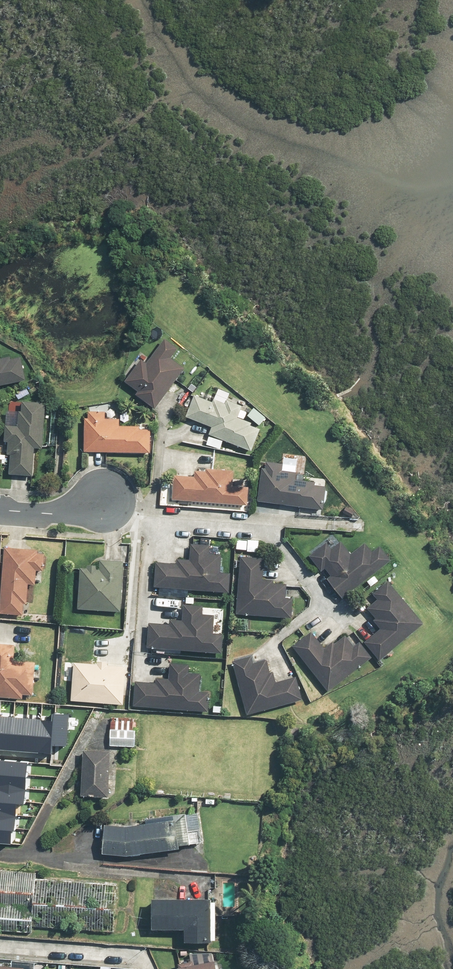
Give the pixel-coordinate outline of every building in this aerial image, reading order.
[(156,409),(183,369),(169,360),(177,348),(162,337),(145,363),(139,359),(123,382),(137,391),(134,395),(156,409)] [(25,379),(20,357),(11,360),(11,358),(0,361),(0,385),(25,379)] [(194,394),(187,418),(212,428),(205,445),(219,451),(223,441),(250,453),(260,429),(251,425),(252,423),(239,418),(244,406),(228,400),(230,395),(213,388),(208,400),(194,394)] [(42,450),(44,405),(20,403),(19,426),(6,425),(5,441),(8,442),(8,454),(11,454),(10,476),(33,477),(34,449),(42,450)] [(106,412),(84,411),(83,452),(151,454),(152,430),(140,429),(140,426),(119,425),(119,419),(106,418),(106,412)] [(261,467),(257,501),(322,509),(325,486),(314,485),(315,482),(303,480),(304,475),(297,474),(296,479),(295,479),(296,472),(281,471),(282,464),(265,461),(264,468),(261,467)] [(174,475),(172,499),(247,507),(249,488),(233,486),(234,471),(205,468),(204,472),(195,471),(195,477),(174,475)] [(259,541),(237,540),(236,552),(258,552),(259,541)] [(342,599),(391,560),(379,546),(372,552),(364,543),(351,554),(340,541),(331,548),(326,541),(308,556),(321,571),(324,569),(330,576),(326,579),(342,599)] [(155,563),(153,586),(229,592),(230,573),(221,573),(222,555),(208,554),(209,545),(189,543),(187,560),(176,559),(175,565),(155,563)] [(2,547),(0,586),(0,613),(23,614),(24,604),(26,604),(27,585),(34,585),(34,570),(43,570),(44,549),(2,547)] [(264,558),(241,556),(236,613),(291,618),(292,598),(286,598),(287,584),(273,583),(273,580),(262,579),(264,558)] [(121,612),(123,560),(98,559),(98,565),(86,565),(86,567),(80,567),(78,610),(121,612)] [(363,642),(379,660),(423,623),(387,581),(372,594),(377,599),(366,608),(375,618),(372,620),(380,629),(363,642)] [(149,623),(147,647),(220,652),(222,635),(213,634),(214,617),(204,616),(204,606),(182,604),(180,622),(170,621),(169,625),(149,623)] [(310,631),(292,646),(327,691),(371,658),(359,642),(353,646),(345,635),(334,644),(332,641),(324,648),(310,631)] [(0,642),(0,696),(21,698),(21,696),(32,696),(35,661),(12,659),(13,643),(0,642)] [(252,655),(231,661),(246,715),(302,700),(295,677),(276,683),(272,671),(270,671),(267,660),(254,663),(252,655)] [(74,663),(71,702),(123,705),(126,668),(105,666),(106,661),(96,660),(95,665),(74,663)] [(134,683),(132,707),(209,712),(210,691),(199,690),(200,675),(187,674),(188,663),(169,662),(168,679),(154,678),(154,684),(134,683)] [(51,753),(51,745),(67,747),(70,714),(52,712),(52,721),(0,717),(0,749),(51,753)] [(111,717),(109,745),(135,747),(137,719),(111,717)] [(108,798),(110,751),(82,750),(81,797),(108,798)] [(12,844),(16,804),(24,805),(28,763),(0,761),(0,842),(12,844)] [(104,825),(101,854),(178,849),(178,846),(202,844),(200,812),(145,816),(145,824),(126,825),(104,825)] [(0,868),(0,931),(29,933),(30,928),(113,933),(116,884),(37,879),(37,870),(0,868)] [(214,898),(150,897),(149,929),(183,929),(183,942),(213,943),(214,898)] [(212,951),(189,955),(190,964),(176,966),(177,968),(215,968),(212,951)]
